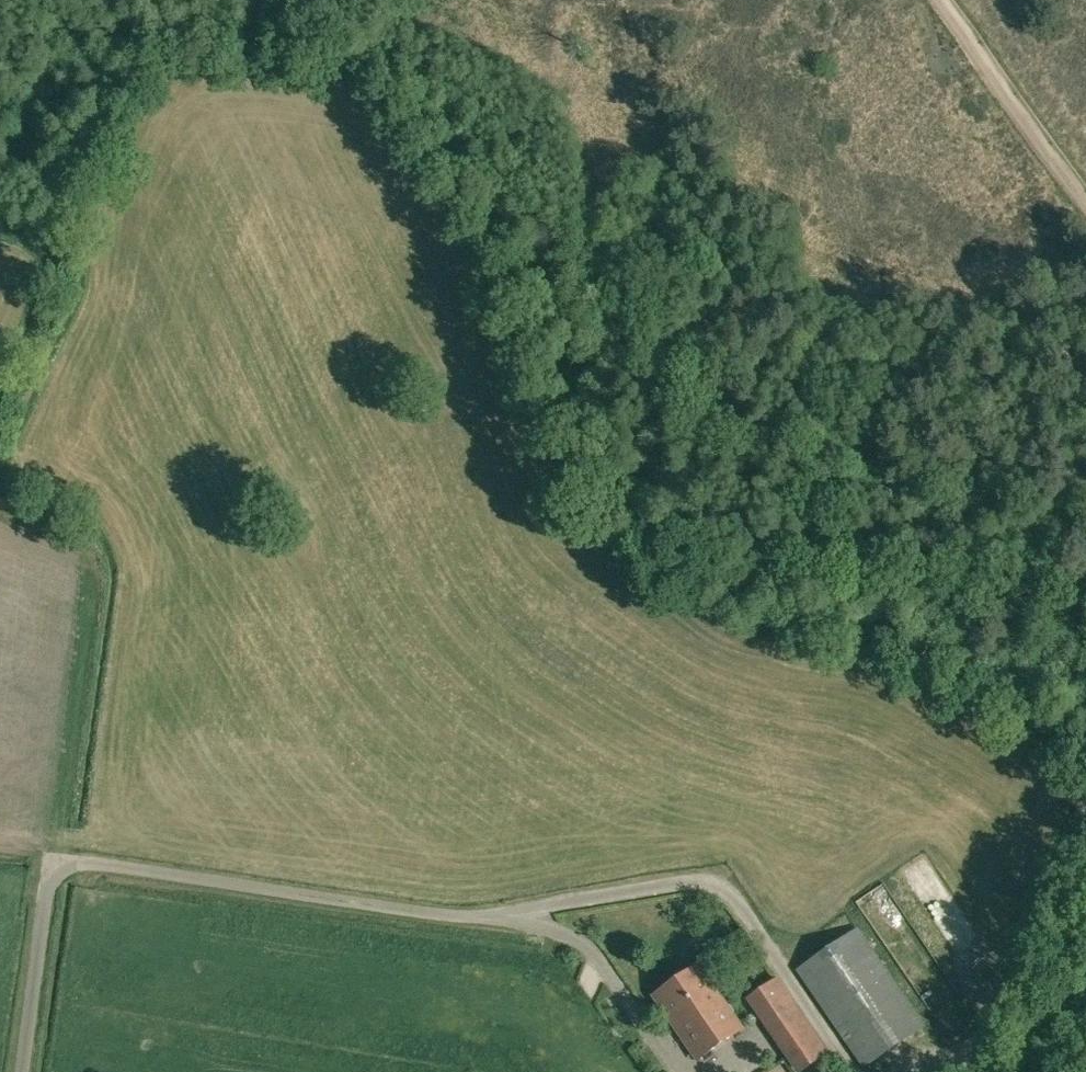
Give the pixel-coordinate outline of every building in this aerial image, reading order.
[(929,874),(936,885),(952,876),(946,865),(929,874)] [(924,1026),(858,928),(797,969),(864,1067),(924,1026)] [(698,1059),(743,1028),(699,964),(654,995),(698,1059)] [(826,1053),(776,979),(750,996),(801,1070),(826,1053)]
